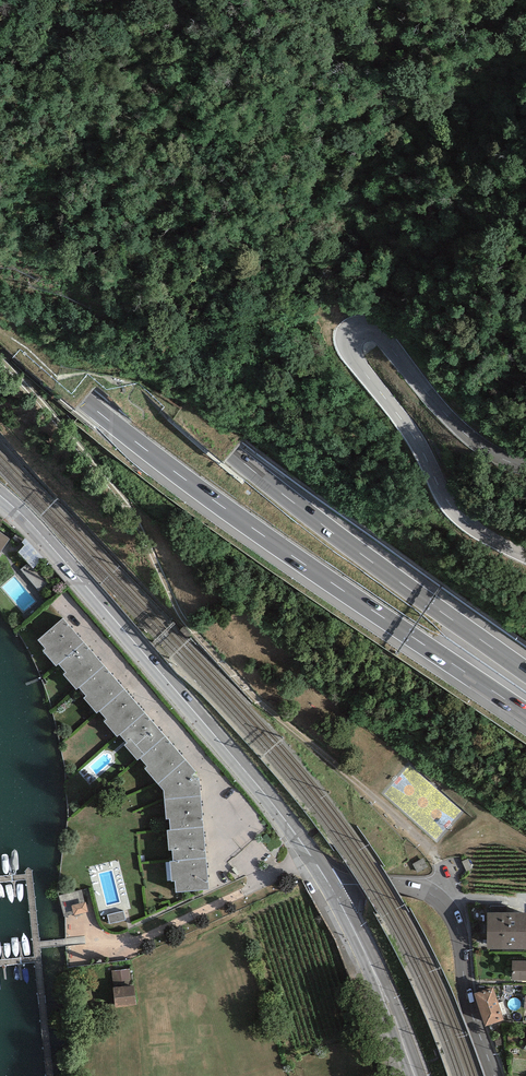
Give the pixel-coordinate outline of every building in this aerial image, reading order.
[(10,539),(0,531),(0,553),(10,539)] [(26,542),(18,554),(34,566),(42,554),(26,542)] [(175,881),(176,892),(208,889),(199,779),(194,778),(192,776),(196,771),(63,618),(38,640),(46,649),(43,651),(56,667),(58,664),(66,673),(63,675),(77,690),(79,687),(86,696),(84,698),(96,713),(99,711),(107,719),(104,721),(117,737),(120,734),(127,743),(125,745),(138,760),(140,758),(147,767),(145,769),(163,791),(166,819),(170,819),(170,830),(167,831),(169,851),(172,850),(173,861),(170,862),(172,881),(175,881)] [(85,902),(81,889),(58,895),(64,917),(73,914),(73,916),(89,912),(86,902),(85,902)] [(123,909),(107,913),(110,922),(126,918),(123,909)] [(487,912),(487,949),(525,949),(525,913),(487,912)] [(512,960),(512,980),(525,980),(525,961),(512,960)] [(113,968),(113,984),(133,983),(132,967),(113,968)] [(135,984),(114,985),(115,1005),(136,1004),(135,984)] [(474,994),(479,1011),(499,1004),(493,987),(474,994)] [(504,1020),(499,1004),(479,1011),(485,1027),(504,1020)]
